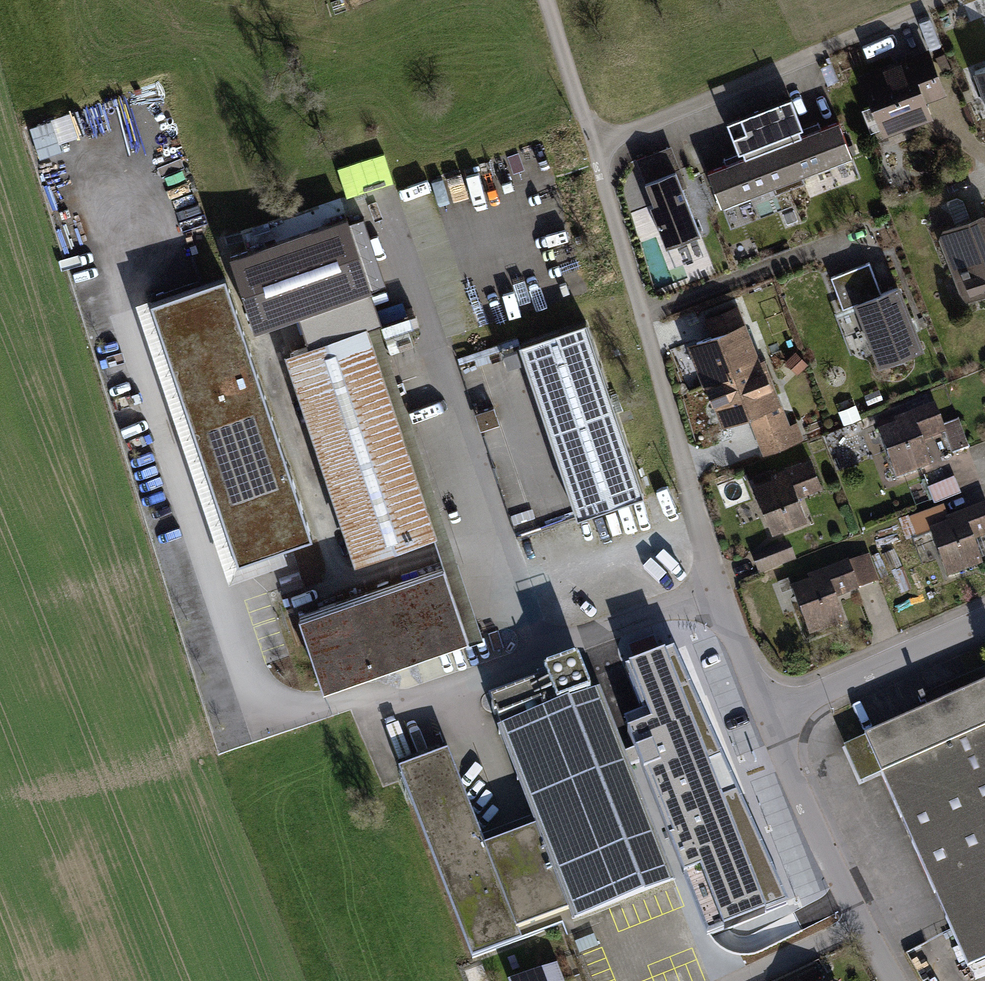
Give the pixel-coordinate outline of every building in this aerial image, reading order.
[(928,55),(865,79),(884,130),(928,114),(922,99),(942,92),(928,55)] [(975,70),(984,98),(984,67),(975,70)] [(788,100),(760,111),(790,188),(804,183),(801,175),(852,156),(838,121),(801,135),(788,100)] [(745,157),(708,171),(721,206),(772,187),(775,194),(790,188),(760,111),(731,122),(745,157)] [(31,127),(39,156),(82,144),(74,115),(31,127)] [(654,204),(650,206),(666,247),(700,234),(675,170),(645,182),(654,204)] [(945,231),(942,237),(957,277),(964,274),(972,295),(984,290),(984,218),(982,216),(945,231)] [(346,218),(232,256),(256,328),(298,313),(320,306),(370,289),(346,218)] [(869,262),(831,277),(843,308),(858,302),(881,363),(921,348),(897,287),(881,293),(869,262)] [(312,539),(225,278),(151,303),(238,563),(312,539)] [(310,347),(289,354),(357,558),(433,532),(365,328),(331,339),(320,306),(298,313),(310,347)] [(737,308),(709,319),(715,335),(697,342),(704,361),(699,363),(707,383),(708,382),(755,364),(741,326),(743,325),(737,308)] [(644,495),(586,321),(519,344),(520,346),(500,353),(505,367),(525,360),(577,517),(644,495)] [(806,363),(795,353),(787,362),(797,372),(806,363)] [(755,364),(708,382),(716,402),(721,400),(727,417),(748,409),(765,453),(802,438),(797,424),(788,427),(782,411),(768,417),(763,403),(774,399),(760,362),(755,364)] [(499,424),(493,407),(480,411),(485,428),(499,424)] [(899,426),(880,434),(896,477),(929,464),(920,440),(944,431),(952,454),(968,448),(958,420),(941,426),(934,408),(897,422),(899,426)] [(772,471),(753,478),(772,530),(806,517),(796,493),(820,484),(811,460),(773,474),(772,471)] [(954,495),(948,481),(929,489),(934,503),(954,495)] [(910,519),(917,537),(930,532),(947,576),(980,563),(971,539),(984,534),(984,506),(948,520),(943,506),(910,519)] [(760,573),(793,560),(786,543),(753,556),(760,573)] [(807,585),(793,590),(810,634),(843,621),(833,597),(875,581),(866,557),(810,578),(812,581),(806,584),(807,585)] [(469,640),(444,566),(299,614),(324,688),(469,640)] [(629,738),(640,765),(707,935),(789,903),(673,649),(625,668),(642,713),(623,721),(629,738)] [(496,713),(502,730),(550,711),(548,705),(556,702),(557,704),(590,691),(577,658),(488,693),(493,706),(491,707),(494,714),(496,713)] [(918,697),(920,702),(924,700),(928,708),(864,736),(967,967),(984,959),(984,667),(918,697)] [(451,761),(402,780),(472,958),(670,881),(627,770),(640,765),(629,738),(616,744),(596,693),(550,711),(502,730),(539,825),(484,847),(451,761)] [(517,980),(556,980),(551,968),(517,980)]
